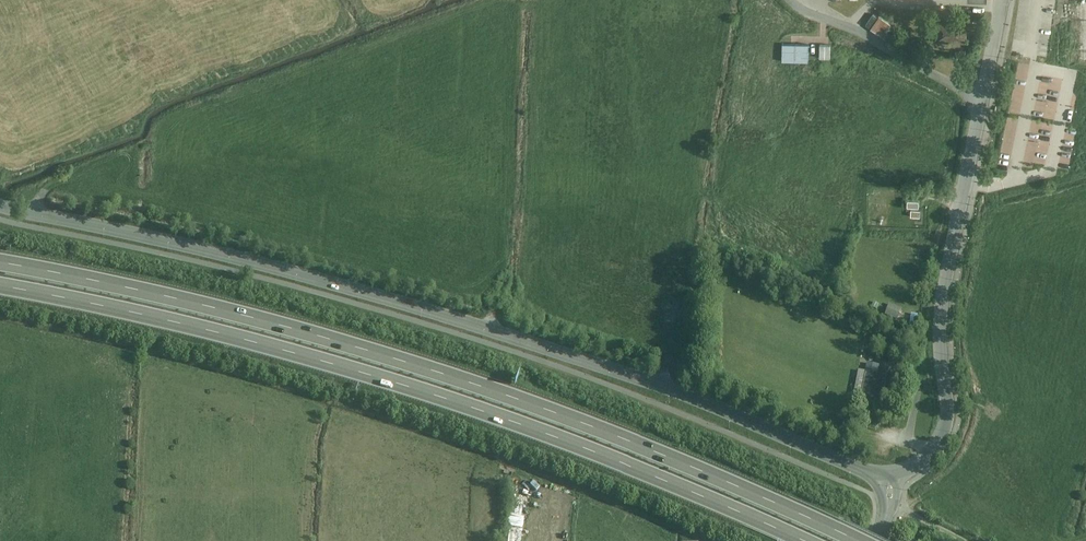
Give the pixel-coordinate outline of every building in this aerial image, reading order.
[(890,304),(885,315),(898,320),(902,310),(890,304)] [(887,377),(866,373),(861,396),(883,400),(887,377)]
